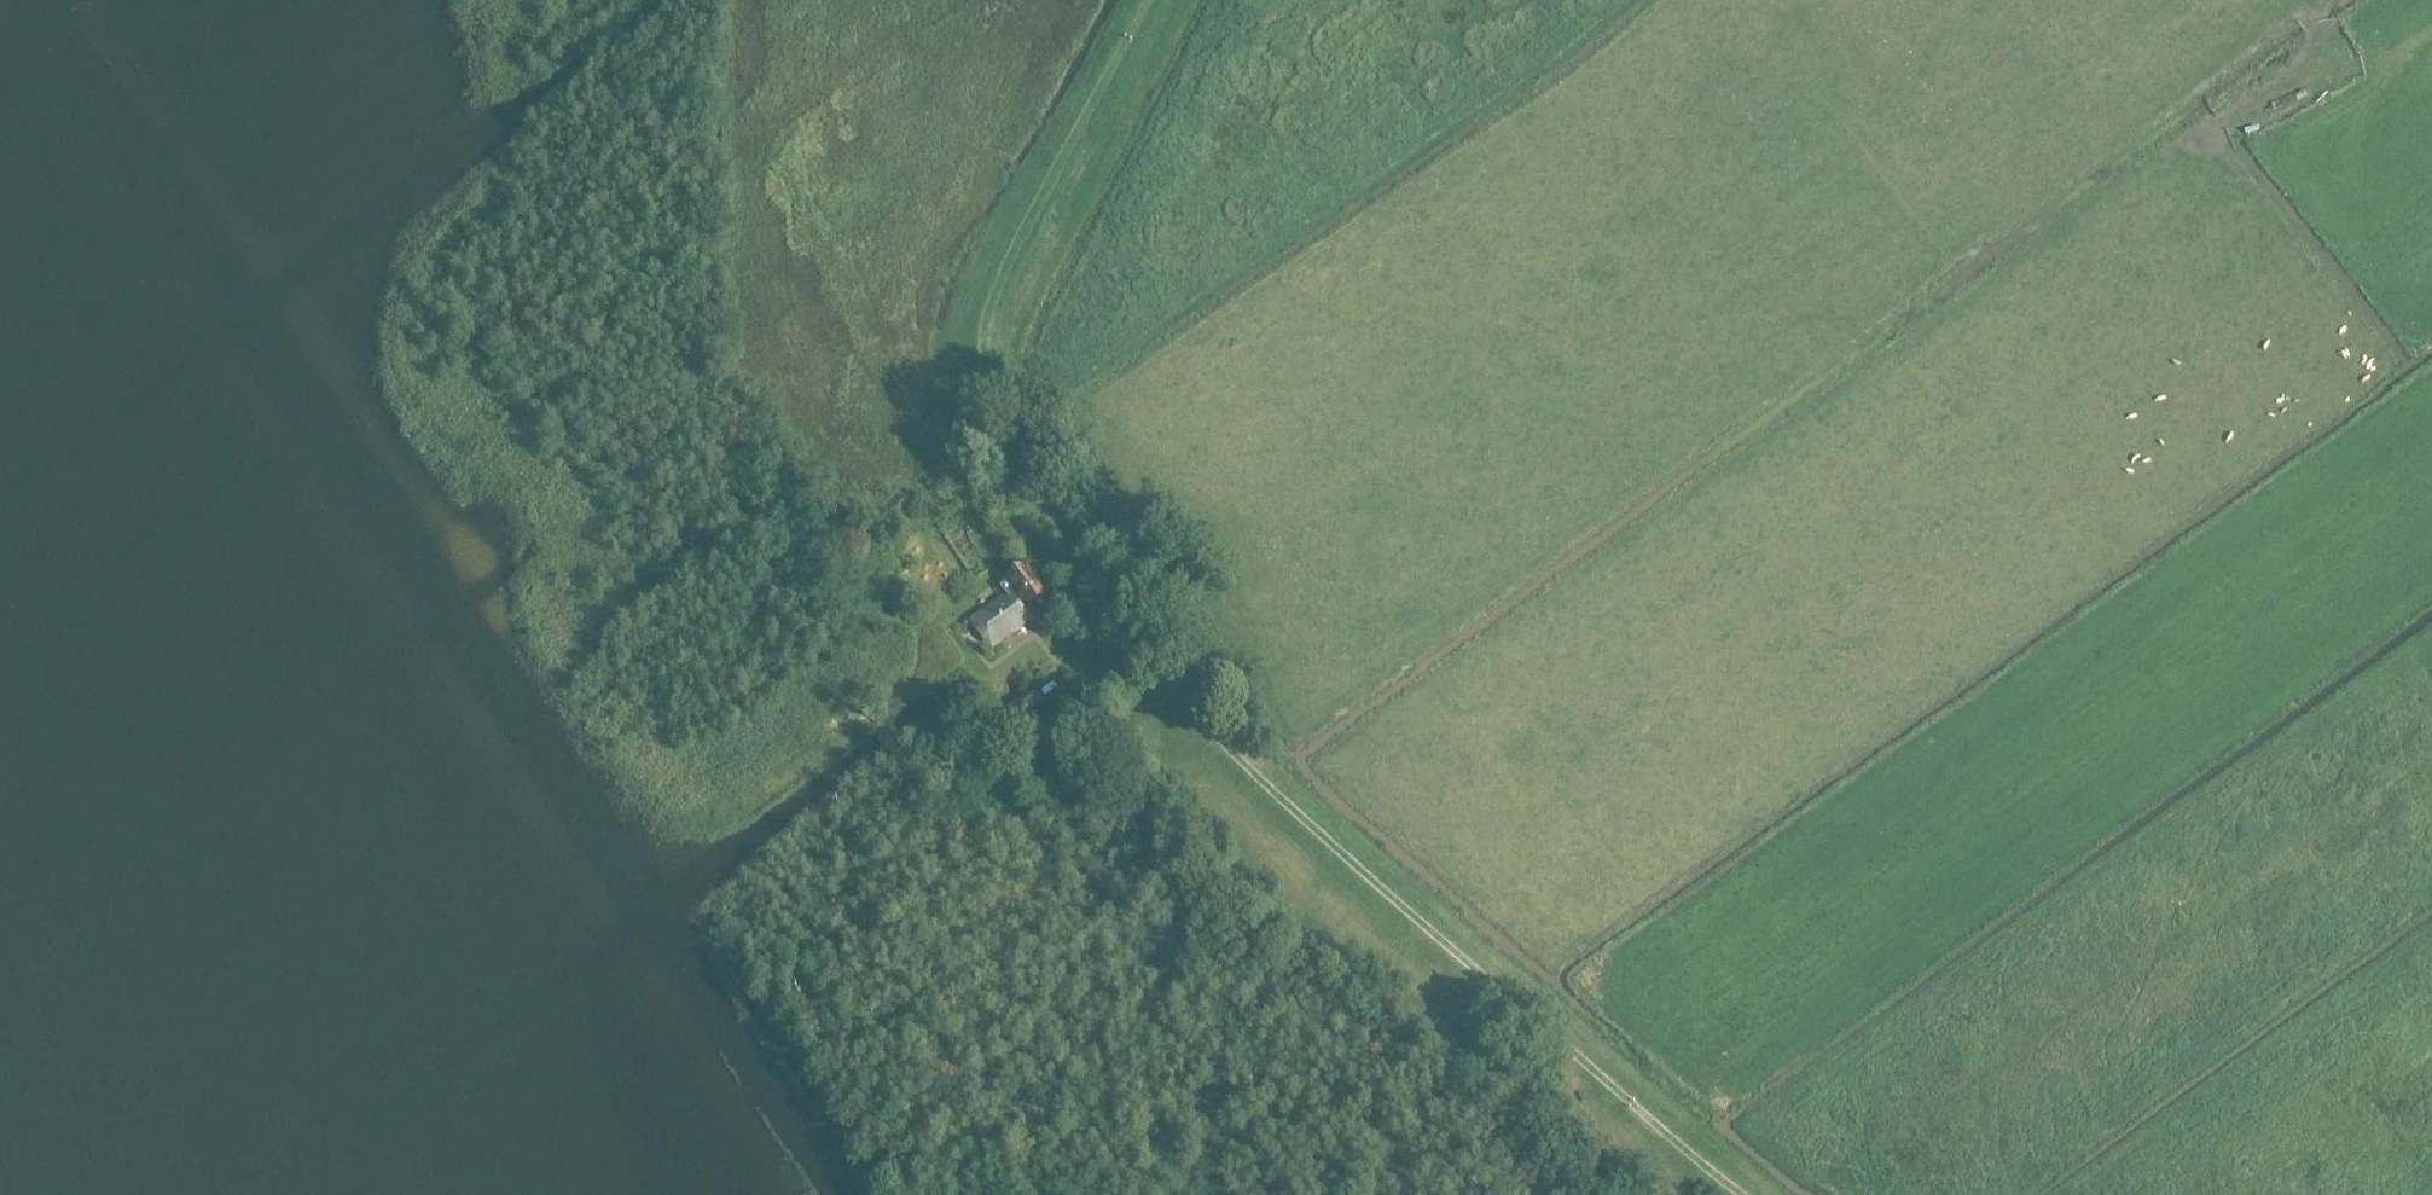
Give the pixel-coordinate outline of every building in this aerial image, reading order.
[(1028,614),(1050,598),(1028,566),(1005,583),(1015,597),(1011,600),(1008,597),(971,622),(989,648),(1031,618),(1028,614)] [(1016,718),(1036,703),(1029,693),(1009,708),(1016,718)]
